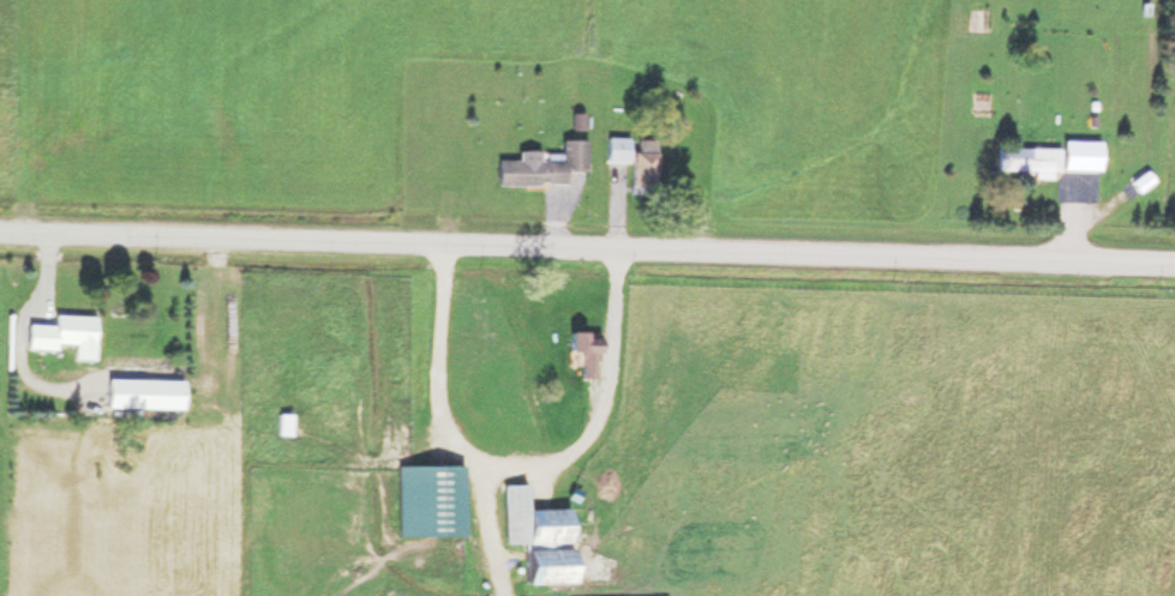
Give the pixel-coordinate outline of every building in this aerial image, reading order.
[(651,137),(627,136),(627,135),(602,135),(602,160),(627,160),(626,186),(651,186),(651,137)] [(492,158),(492,183),(561,183),(561,170),(581,170),(581,137),(556,137),(556,151),(538,152),(538,149),(513,149),(513,158),(492,158)] [(1058,168),(1095,168),(1095,138),(1058,138),(1058,168)] [(1029,168),(1029,176),(1053,176),(1053,145),(992,145),(992,168),(1029,168)] [(89,314),(48,312),(47,323),(21,322),(20,347),(48,348),(49,341),(68,342),(67,357),(87,358),(89,314)] [(571,351),(576,351),(576,376),(592,376),(592,329),(571,329),(571,351)] [(138,376),(99,376),(99,405),(138,405),(138,376)] [(393,462),(394,534),(459,533),(459,462),(393,462)] [(521,481),(498,482),(499,541),(519,540),(520,581),(566,580),(566,538),(572,538),(571,524),(564,524),(563,506),(521,506),(521,481)]
